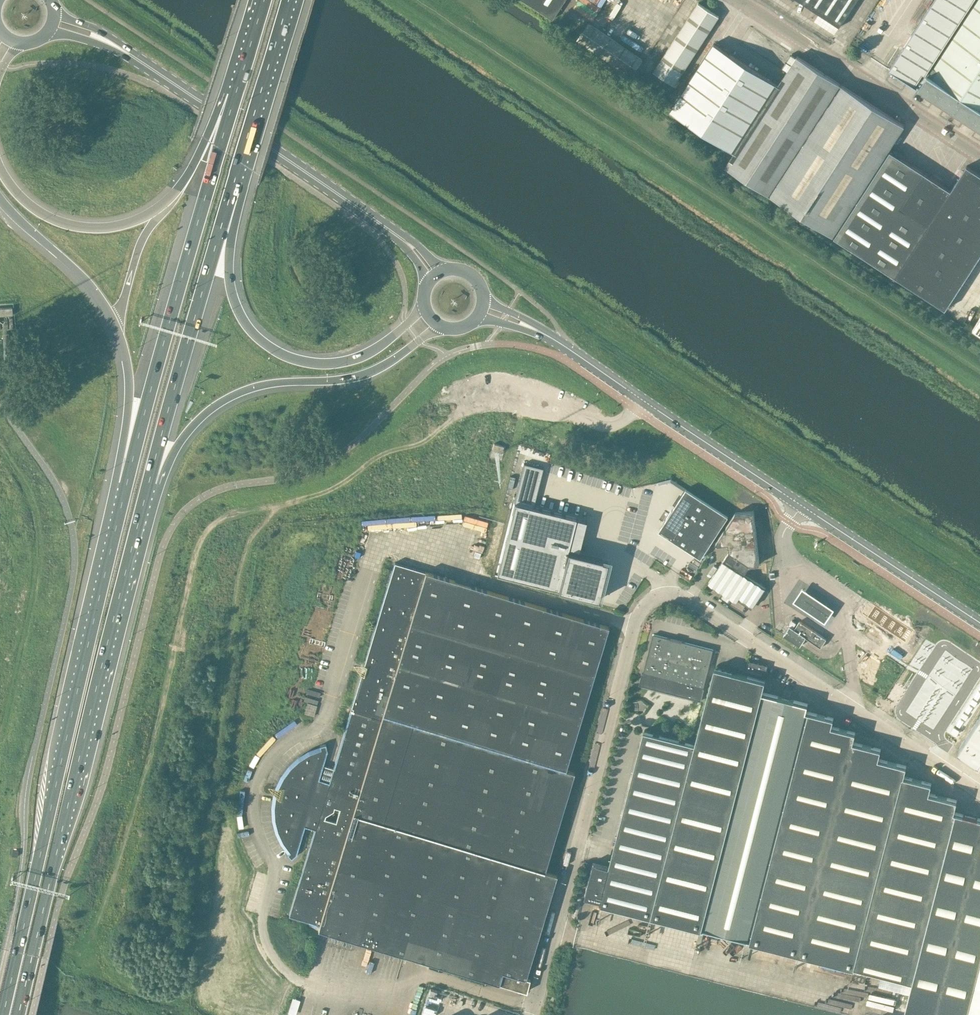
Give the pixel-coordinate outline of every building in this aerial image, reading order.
[(552,18),(564,0),(524,0),(552,18)] [(839,27),(857,0),(798,0),(839,27)] [(932,68),(930,67),(973,0),(934,0),(890,69),(915,85),(923,72),(927,75),(919,88),(979,127),(979,0),(976,0),(932,68)] [(674,84),(719,15),(698,2),(654,71),(674,84)] [(643,59),(590,23),(578,39),(631,76),(643,59)] [(979,173),(966,165),(950,190),(889,149),(904,125),(797,56),(783,76),(782,76),(783,77),(778,84),(714,43),(670,110),(735,152),(725,166),(945,309),(979,255),(979,174),(979,173)] [(0,308),(0,315),(14,314),(13,307),(0,308)] [(972,328),(979,334),(979,316),(972,328)] [(503,446),(494,443),(492,449),(502,452),(503,446)] [(523,463),(495,574),(553,588),(554,588),(558,589),(598,599),(599,600),(599,599),(598,598),(607,561),(602,559),(578,553),(569,551),(567,550),(576,518),(533,507),(536,494),(543,468),(523,463)] [(728,516),(686,489),(660,530),(701,557),(728,516)] [(754,510),(736,512),(716,541),(719,543),(729,542),(730,550),(723,560),(744,574),(751,564),(760,563),(754,510)] [(751,579),(744,574),(723,560),(709,582),(737,601),(751,579)] [(418,569),(331,932),(359,940),(526,991),(529,978),(525,977),(525,976),(556,874),(544,870),(574,771),(573,771),(565,769),(608,626),(418,569)] [(617,601),(626,604),(631,587),(623,584),(617,601)] [(852,615),(865,624),(876,608),(863,599),(852,615)] [(826,638),(799,621),(794,629),(790,626),(784,634),(800,645),(806,637),(821,647),(826,638)] [(917,633),(912,641),(916,643),(921,635),(917,633)] [(653,634),(643,672),(642,672),(639,684),(701,700),(704,688),(703,688),(713,649),(653,634)] [(767,665),(749,661),(748,666),(766,671),(767,665)] [(915,779),(904,776),(907,766),(879,759),(881,749),(853,742),(855,732),(832,726),(834,718),(806,711),(808,704),(762,692),(765,680),(715,667),(695,743),(644,730),(609,866),(592,862),(584,894),(601,899),(600,902),(702,927),(750,939),(854,966),(912,980),(905,1010),(926,1014),(935,1014),(936,1009),(958,1014),(979,1014),(979,818),(955,812),(958,800),(930,793),(933,784),(915,779)] [(893,702),(898,694),(893,691),(888,699),(893,702)] [(958,750),(979,764),(979,716),(958,750)] [(957,734),(960,730),(954,726),(951,731),(957,734)] [(426,989),(424,997),(429,999),(432,990),(426,989)]
